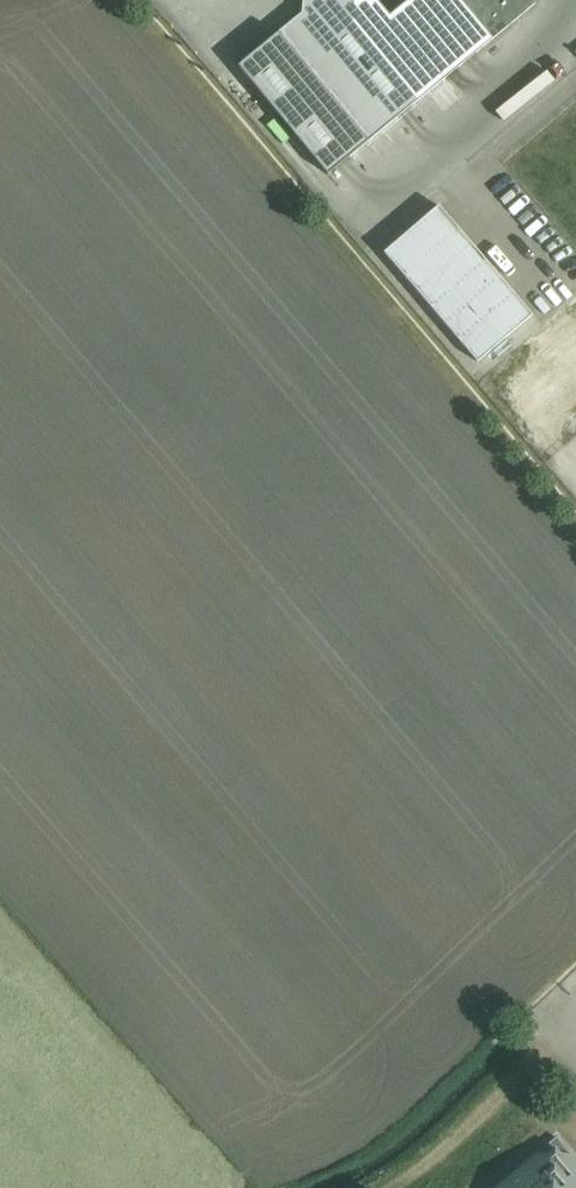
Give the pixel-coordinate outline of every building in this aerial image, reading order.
[(159,16),(172,5),(168,0),(146,0),(159,16)] [(537,6),(532,0),(414,0),(400,11),(392,18),(379,3),(341,0),(305,0),(303,15),(240,68),(331,177),(454,75),(537,6)] [(478,362),(532,315),(439,206),(384,252),(478,362)] [(556,1137),(497,1187),(575,1187),(575,1160),(556,1137)]
